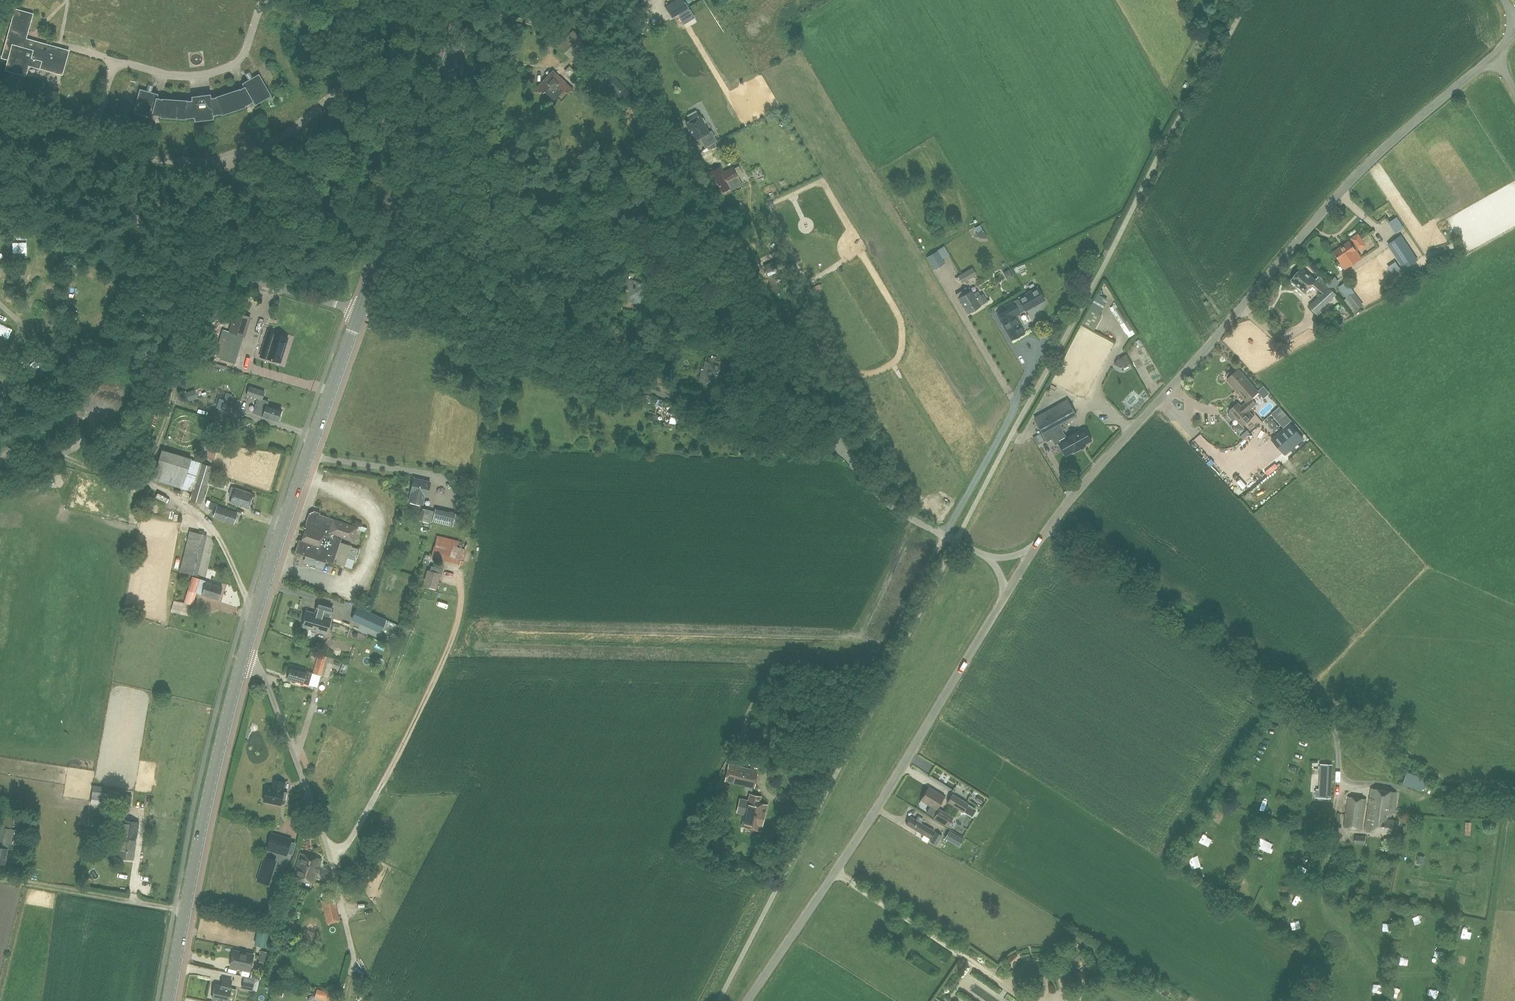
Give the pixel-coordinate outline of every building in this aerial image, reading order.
[(665,7),(672,19),(688,9),(682,0),(677,0),(665,7)] [(26,39),(33,14),(15,10),(2,58),(8,60),(5,70),(26,76),(29,66),(62,75),(69,51),(26,39)] [(572,30),(557,46),(570,58),(585,42),(572,30)] [(544,91),(554,100),(562,91),(573,90),(553,71),(534,91),(544,91)] [(601,77),(625,103),(632,95),(610,73),(607,71),(601,77)] [(186,120),(186,119),(194,118),(194,122),(214,119),(213,115),(221,114),(221,115),(245,107),(245,106),(252,102),(254,106),(271,96),(259,74),(242,84),(244,87),(240,90),(239,89),(215,97),(216,98),(211,98),(210,94),(191,97),(192,101),(187,101),(187,100),(162,99),(157,98),(158,94),(139,89),(133,114),(151,119),(153,115),(160,117),(160,118),(186,120)] [(685,122),(695,139),(700,137),(705,147),(717,141),(711,130),(708,132),(699,115),(685,122)] [(721,155),(730,150),(725,140),(707,149),(717,168),(711,171),(722,192),(730,188),(731,190),(742,185),(733,167),(726,171),(720,160),(721,155)] [(1353,240),(1334,252),(1345,268),(1361,258),(1356,251),(1365,246),(1358,235),(1352,239),(1353,240)] [(1388,244),(1405,269),(1418,261),(1401,236),(1388,244)] [(926,257),(933,269),(945,263),(942,258),(949,254),(944,246),(926,257)] [(783,265),(780,259),(763,266),(767,273),(783,265)] [(1,271),(7,274),(11,265),(5,263),(1,271)] [(304,273),(314,277),(316,270),(306,267),(304,273)] [(972,267),(957,275),(962,283),(976,274),(972,267)] [(1319,276),(1315,280),(1302,268),(1290,281),(1305,293),(1312,284),(1322,293),(1309,306),(1316,314),(1337,295),(1346,288),(1337,278),(1327,285),(1319,276)] [(1080,269),(1076,275),(1081,278),(1085,272),(1080,269)] [(647,284),(642,282),(645,275),(642,274),(643,271),(639,270),(639,273),(636,272),(634,280),(630,279),(625,299),(642,304),(647,284)] [(1407,270),(1400,272),(1401,278),(1409,277),(1407,270)] [(102,272),(100,280),(108,282),(110,274),(102,272)] [(672,289),(674,281),(659,277),(657,286),(672,289)] [(974,294),(971,290),(969,286),(955,293),(958,298),(967,313),(981,305),(981,306),(987,302),(983,294),(980,296),(978,292),(974,294)] [(718,287),(714,296),(726,301),(729,292),(718,287)] [(1024,309),(1043,298),(1037,287),(1018,298),(1024,309)] [(1343,300),(1353,313),(1363,305),(1353,292),(1343,300)] [(1098,308),(1107,312),(1114,298),(1105,294),(1098,308)] [(1018,311),(1012,300),(1004,304),(1006,308),(997,313),(1011,339),(1024,332),(1015,316),(1014,314),(1018,311)] [(1126,333),(1132,329),(1116,304),(1110,308),(1126,333)] [(1025,312),(1028,318),(1035,315),(1032,309),(1025,312)] [(1093,321),(1102,325),(1106,314),(1097,311),(1093,321)] [(236,313),(230,331),(229,331),(223,350),(238,355),(243,336),(244,336),(250,317),(236,313)] [(1106,321),(1102,328),(1117,335),(1120,328),(1106,321)] [(266,358),(279,362),(287,338),(273,333),(272,337),(267,335),(264,346),(269,347),(266,358)] [(1024,358),(1029,356),(1026,348),(1021,350),(1024,358)] [(1122,367),(1129,363),(1124,354),(1117,358),(1114,363),(1122,367)] [(724,363),(716,361),(717,358),(705,356),(705,360),(704,360),(702,369),(700,369),(698,381),(705,383),(720,385),(724,363)] [(1238,370),(1227,379),(1238,392),(1244,387),(1252,397),(1258,392),(1238,370)] [(467,387),(481,390),(483,376),(477,375),(477,380),(469,378),(467,387)] [(264,391),(249,386),(246,394),(262,400),(264,391)] [(193,390),(191,391),(186,392),(189,399),(195,397),(193,390)] [(1068,398),(1034,418),(1044,435),(1078,415),(1068,398)] [(1228,411),(1242,426),(1252,418),(1247,412),(1256,404),(1251,398),(1241,406),(1238,402),(1228,411)] [(220,411),(232,414),(235,405),(223,401),(220,411)] [(282,410),(267,405),(267,403),(261,401),(256,414),(262,416),(277,422),(282,410)] [(1271,413),(1278,422),(1286,414),(1279,406),(1271,413)] [(1225,426),(1232,432),(1238,425),(1231,419),(1225,426)] [(1271,439),(1285,454),(1303,438),(1290,423),(1271,439)] [(1059,432),(1054,435),(1056,437),(1054,438),(1057,442),(1058,442),(1066,456),(1074,452),(1086,446),(1085,445),(1093,440),(1085,427),(1063,439),(1059,432)] [(1250,434),(1246,430),(1239,436),(1243,440),(1250,434)] [(217,444),(203,441),(199,456),(214,459),(217,444)] [(152,479),(182,487),(191,458),(161,449),(152,479)] [(190,500),(201,504),(212,466),(202,463),(190,500)] [(1249,487),(1254,482),(1236,463),(1231,468),(1249,487)] [(212,483),(224,487),(225,484),(227,485),(229,481),(215,476),(212,483)] [(422,504),(424,496),(426,496),(430,482),(414,479),(409,501),(422,504)] [(235,488),(231,503),(248,509),(253,494),(235,488)] [(164,492),(162,496),(173,502),(175,497),(164,492)] [(238,513),(217,506),(218,503),(211,501),(208,508),(215,510),(213,518),(234,525),(238,513)] [(427,535),(434,510),(421,507),(418,519),(423,521),(420,533),(427,535)] [(456,512),(435,508),(432,521),(453,526),(456,512)] [(353,560),(346,558),(350,546),(339,543),(341,537),(352,541),(356,528),(365,532),(367,527),(358,524),(357,527),(311,512),(302,541),(301,540),(297,553),(306,556),(304,562),(322,568),(324,561),(332,563),(333,562),(351,568),(353,560)] [(197,575),(207,535),(190,530),(179,571),(197,575)] [(461,565),(467,543),(436,534),(436,535),(430,557),(461,565)] [(435,589),(440,573),(428,570),(423,586),(435,589)] [(202,595),(218,600),(222,587),(206,582),(202,595)] [(419,605),(422,598),(416,595),(413,603),(419,605)] [(333,608),(318,604),(316,611),(317,611),(316,615),(307,612),(303,627),(311,629),(311,631),(312,633),(315,634),(317,633),(318,631),(326,634),(330,619),(329,619),(330,615),(331,615),(333,608)] [(385,619),(359,607),(357,607),(352,619),(380,631),(385,619)] [(318,653),(312,672),(321,675),(327,656),(318,653)] [(287,679),(302,683),(308,685),(312,673),(291,667),(287,679)] [(733,783),(753,787),(757,769),(728,763),(724,781),(733,783)] [(1426,780),(1415,775),(1417,771),(1416,771),(1417,769),(1409,766),(1409,765),(1405,763),(1402,771),(1407,773),(1403,784),(1421,791),(1426,780)] [(1331,798),(1332,764),(1320,764),(1319,788),(1316,788),(1315,797),(1331,798)] [(87,778),(99,780),(100,771),(89,769),(87,778)] [(280,805),(281,801),(285,801),(287,792),(283,791),(285,783),(273,780),(272,787),(266,786),(263,802),(280,805)] [(921,801),(930,806),(926,812),(933,816),(933,818),(947,826),(953,816),(939,808),(938,809),(937,809),(944,797),(929,788),(921,801)] [(1345,826),(1392,834),(1394,821),(1392,820),(1396,793),(1372,789),(1366,822),(1363,821),(1366,800),(1349,797),(1345,826)] [(112,793),(92,791),(91,801),(111,804),(112,793)] [(130,795),(119,794),(118,806),(129,807),(130,795)] [(952,794),(947,803),(963,813),(969,804),(952,794)] [(1268,802),(1280,806),(1283,798),(1272,794),(1268,802)] [(744,812),(746,813),(743,826),(760,829),(764,813),(762,813),(763,805),(746,802),(747,801),(740,799),(739,805),(745,807),(744,812)] [(1218,815),(1225,818),(1229,810),(1221,807),(1218,815)] [(8,848),(8,844),(12,845),(15,829),(11,829),(12,819),(24,821),(25,815),(0,811),(0,864),(5,865),(8,848)] [(934,831),(921,823),(923,820),(918,816),(916,820),(911,817),(906,824),(929,839),(934,831)] [(94,830),(84,828),(82,836),(93,838),(94,830)] [(1208,829),(1205,837),(1214,841),(1217,832),(1208,829)] [(948,830),(944,838),(958,846),(962,839),(948,830)] [(935,831),(929,841),(936,845),(942,835),(935,831)] [(290,839),(270,834),(266,849),(286,855),(290,839)] [(1354,843),(1365,844),(1365,836),(1355,835),(1354,843)] [(133,859),(135,842),(120,840),(117,857),(133,859)] [(1197,852),(1195,861),(1205,862),(1206,854),(1197,852)] [(313,883),(320,860),(301,854),(294,877),(313,883)] [(1272,894),(1269,901),(1277,904),(1280,897),(1272,894)] [(321,899),(327,923),(340,920),(334,895),(321,899)] [(1299,912),(1297,920),(1305,922),(1307,914),(1299,912)] [(1415,925),(1424,921),(1421,914),(1412,918),(1415,925)] [(1439,920),(1444,925),(1450,920),(1445,915),(1439,920)] [(257,929),(254,944),(266,946),(269,932),(273,933),(275,927),(256,923),(255,929),(257,929)] [(267,951),(261,950),(259,961),(265,962),(267,951)] [(1473,960),(1474,951),(1465,950),(1464,959),(1473,960)] [(230,967),(249,971),(253,955),(233,951),(230,967)] [(250,977),(259,979),(261,972),(251,970),(250,977)] [(241,988),(252,990),(253,982),(243,980),(241,988)] [(230,988),(215,985),(212,999),(223,1000),(228,1000),(230,988)] [(318,989),(316,995),(336,1000),(338,994),(318,989)]
